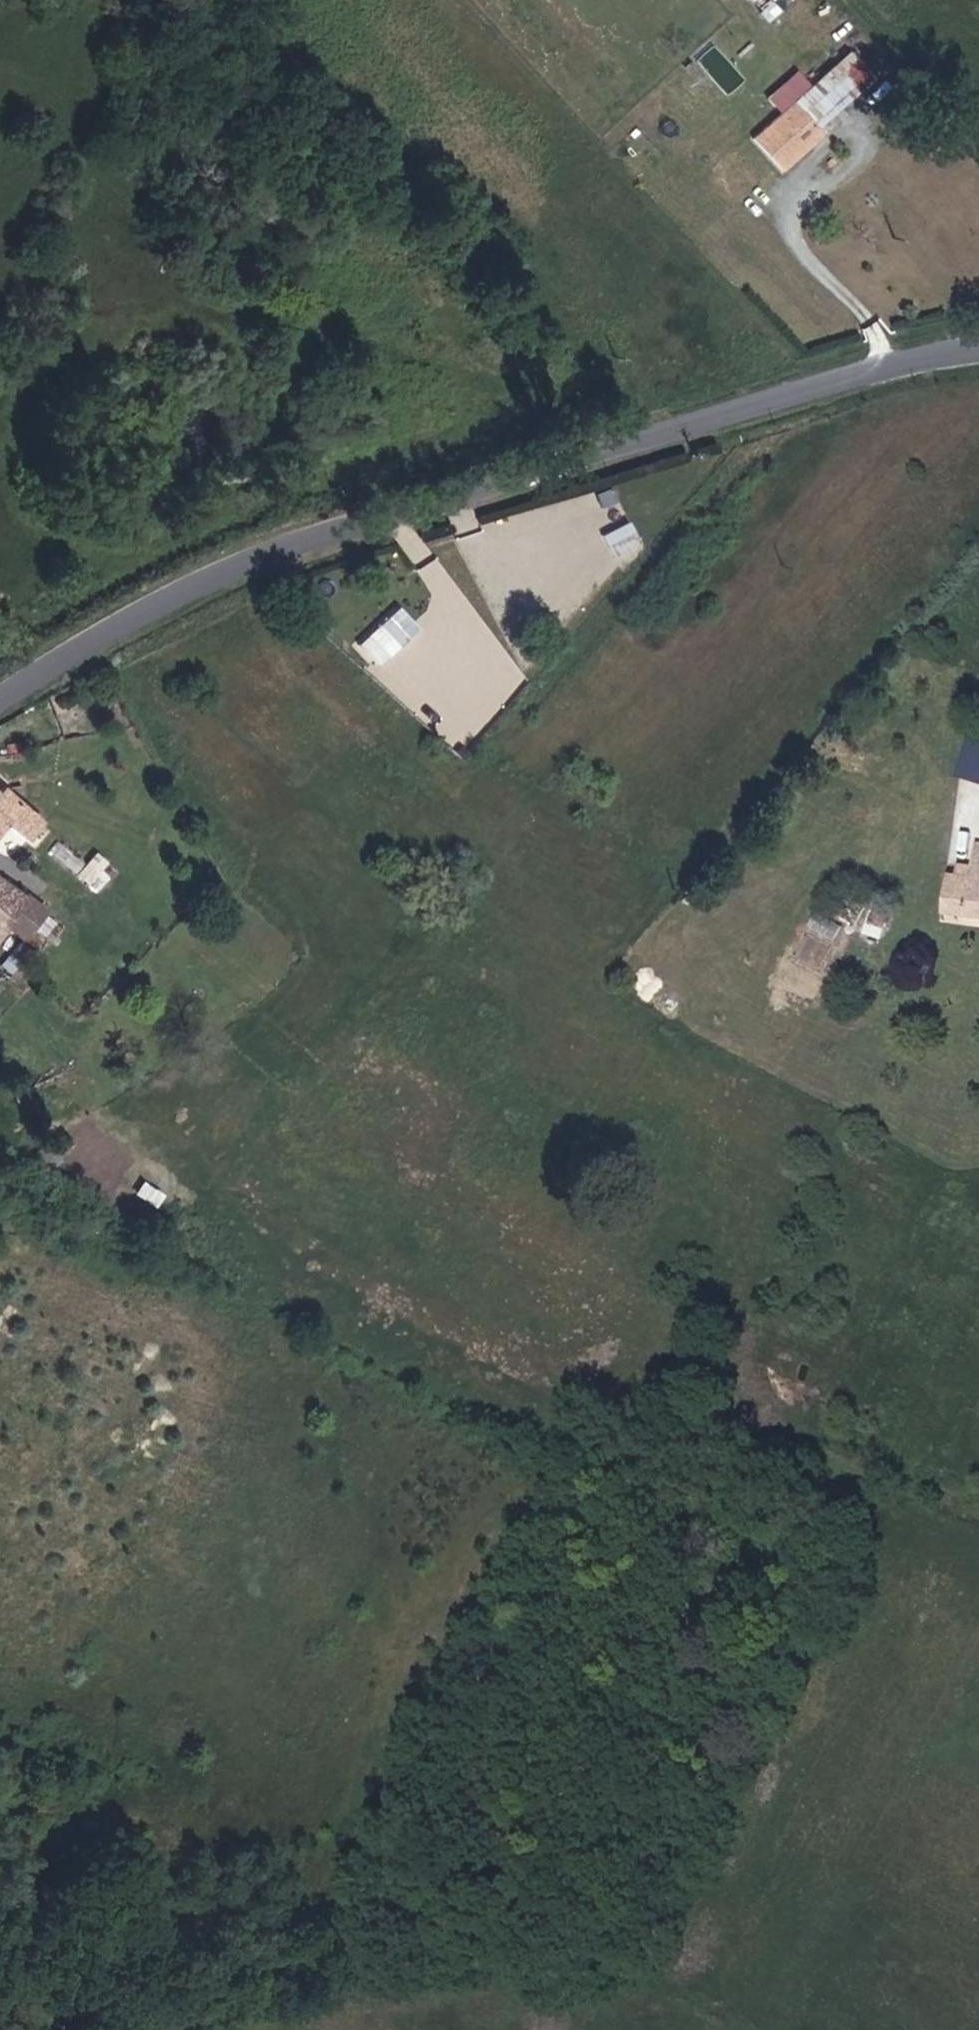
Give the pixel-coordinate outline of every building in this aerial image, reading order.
[(698,58),(729,89),(744,74),(714,43),(698,58)] [(763,156),(780,192),(832,164),(814,129),(763,156)] [(603,531),(615,553),(640,538),(628,517),(603,531)] [(0,819),(0,847),(7,853),(22,839),(0,819)] [(972,825),(968,851),(958,851),(957,869),(972,874),(978,875),(978,826),(972,825)] [(957,869),(956,880),(927,879),(925,921),(978,927),(978,875),(972,874),(957,869)] [(11,906),(0,897),(0,918),(11,906)] [(11,906),(0,918),(0,927),(25,949),(41,929),(11,906)]
